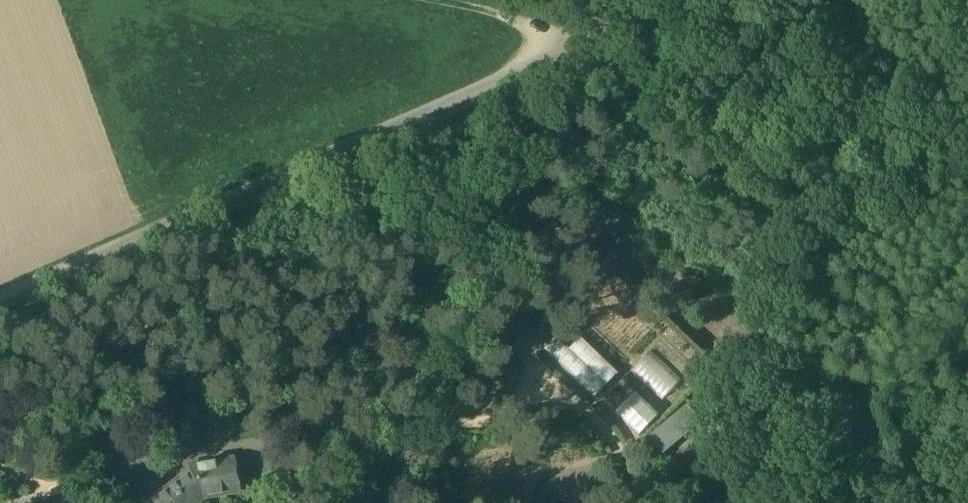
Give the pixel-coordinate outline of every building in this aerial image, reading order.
[(593,397),(617,372),(577,334),(569,342),(559,333),(543,350),(593,397)] [(520,348),(503,342),(487,382),(511,391),(521,364),(515,362),(520,348)] [(635,392),(615,413),(639,435),(659,414),(635,392)] [(688,404),(646,438),(664,460),(706,427),(688,404)] [(147,431),(152,437),(165,429),(160,422),(147,431)] [(234,459),(212,463),(213,464),(196,467),(196,466),(187,467),(188,472),(203,494),(219,491),(223,492),(225,496),(239,494),(234,459)] [(150,500),(152,502),(191,502),(203,494),(188,472),(150,500)]
